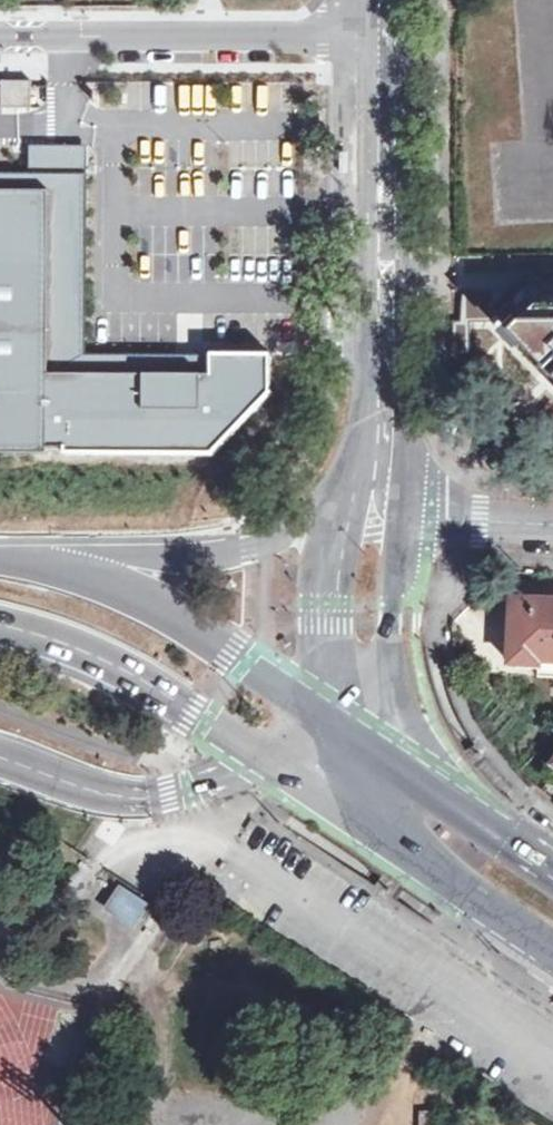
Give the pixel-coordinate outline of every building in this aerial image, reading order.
[(0,79),(0,106),(31,105),(31,79),(0,79)] [(431,123),(431,100),(427,100),(421,100),(421,123),(431,123)] [(49,453),(49,448),(67,447),(67,453),(179,453),(214,453),(271,393),(271,354),(87,354),(88,174),(76,174),(77,146),(45,146),(44,173),(0,173),(0,453),(49,453)] [(342,148),(343,171),(347,171),(352,171),(352,148),(342,148)] [(522,335),(552,367),(552,306),(522,335)] [(552,664),(552,601),(514,599),(511,663),(552,664)] [(134,921),(143,907),(122,893),(112,907),(134,921)]
